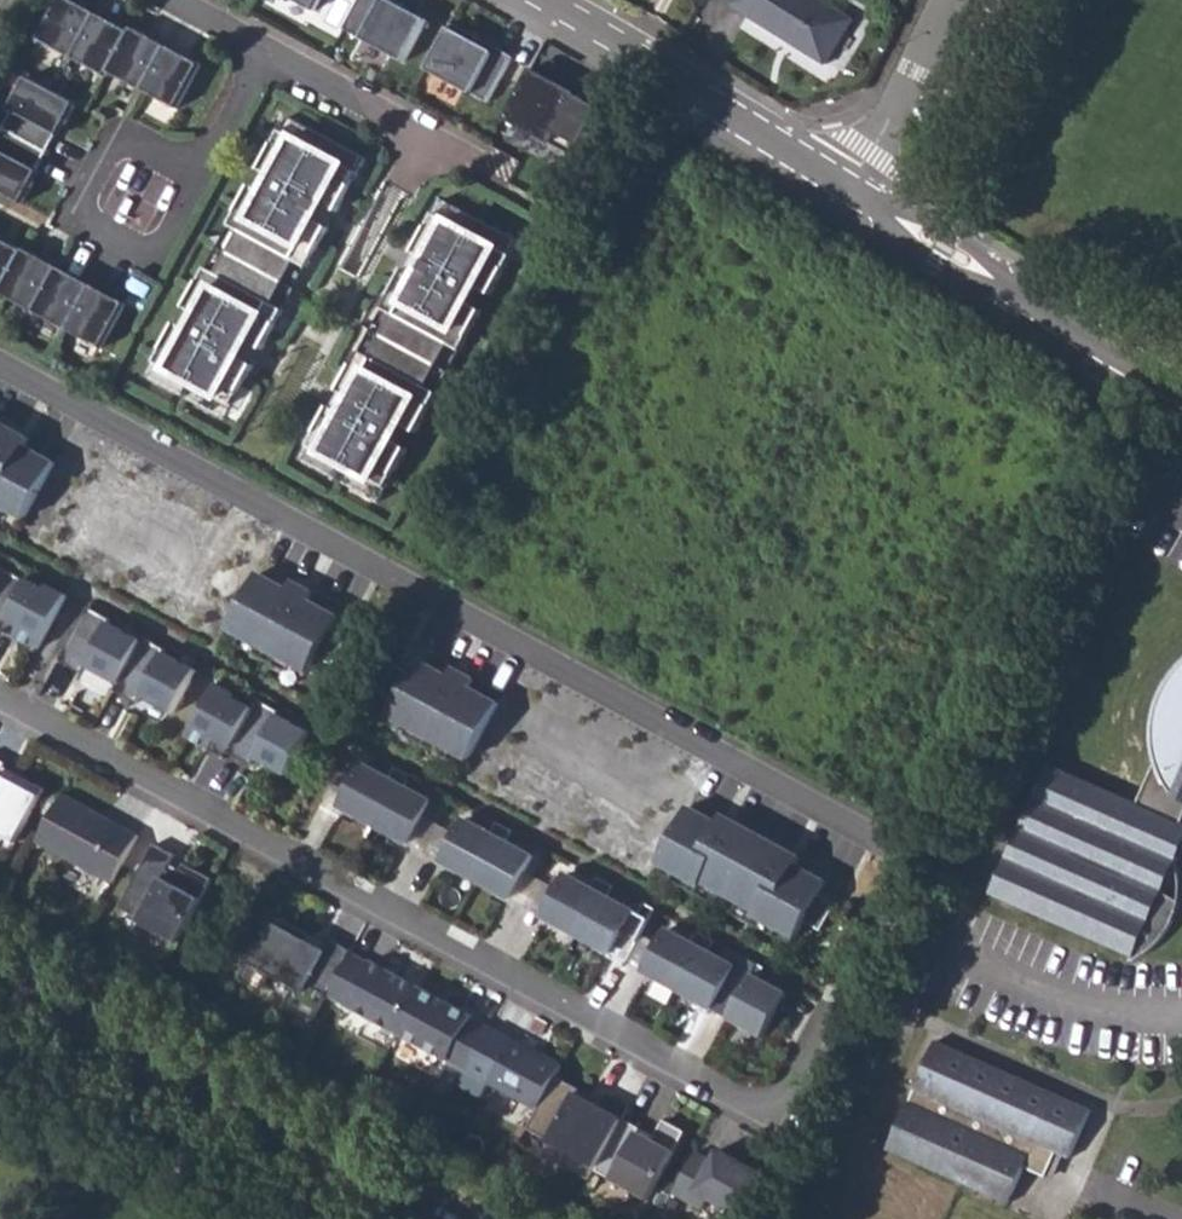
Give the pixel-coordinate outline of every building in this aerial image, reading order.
[(70,0),(65,0),(42,42),(112,79),(114,75),(182,112),(205,68),(192,60),(191,63),(150,41),(151,38),(137,31),(135,35),(122,28),(120,31),(79,8),(81,6),(70,0)] [(319,14),(327,0),(292,0),(319,14)] [(350,31),(411,63),(433,22),(392,0),(367,0),(350,31)] [(826,65),(854,22),(818,0),(734,0),(730,6),(826,65)] [(81,6),(79,8),(120,31),(122,28),(81,6)] [(433,71),(494,105),(519,59),(502,49),(500,54),(484,46),(487,41),(458,25),(433,71)] [(151,38),(150,41),(191,63),(192,60),(151,38)] [(487,41),(484,46),(500,54),(502,49),(487,41)] [(538,71),(511,121),(581,158),(607,111),(583,98),(571,91),(572,89),(538,71)] [(31,81),(19,102),(22,104),(0,145),(0,194),(26,208),(37,187),(35,185),(66,127),(68,129),(80,107),(31,81)] [(584,96),(572,89),(571,91),(583,98),(584,96)] [(373,162),(295,120),(266,173),(279,180),(270,197),(257,190),(235,229),(246,235),(222,279),(212,273),(190,313),(204,320),(195,337),(181,329),(153,383),(231,425),(290,315),(279,309),(303,266),(314,272),(373,162)] [(528,246),(449,203),(390,313),(401,319),(377,362),(367,356),(308,467),(386,509),(415,455),(402,448),(410,432),(424,439),(445,399),(435,393),(458,350),(469,356),(491,315),(477,308),(486,292),(499,299),(528,246)] [(246,235),(235,229),(212,273),(222,279),(246,235)] [(12,251),(13,248),(0,241),(0,245),(12,251)] [(4,301),(5,299),(107,354),(131,309),(118,303),(116,305),(75,283),(76,280),(63,273),(62,276),(41,264),(42,262),(29,254),(28,256),(13,248),(12,251),(0,245),(0,299),(4,301)] [(42,262),(41,264),(62,276),(63,273),(42,262)] [(76,280),(75,283),(116,305),(118,303),(76,280)] [(390,313),(367,356),(377,362),(401,319),(390,313)] [(458,350),(435,393),(445,399),(469,356),(458,350)] [(24,525),(55,469),(24,453),(29,444),(0,429),(0,512),(24,525)] [(26,586),(3,574),(1,577),(0,577),(0,634),(26,586)] [(316,661),(333,670),(348,643),(331,634),(338,621),(308,605),(313,597),(293,586),(288,594),(259,578),(228,634),(308,677),(316,661)] [(67,601),(48,591),(46,595),(27,585),(26,586),(0,634),(0,635),(38,655),(67,601)] [(111,625),(88,613),(59,667),(82,679),(86,672),(118,689),(141,646),(109,629),(111,625)] [(166,655),(143,642),(141,646),(118,689),(114,696),(137,708),(141,702),(173,719),(196,676),(164,658),(166,655)] [(1135,804),(1178,825),(1181,815),(1181,657),(1168,670),(1157,688),(1149,706),(1146,717),(1147,732),(1150,749),(1156,760),(1135,804)] [(397,705),(389,721),(468,764),(498,707),(469,691),(473,683),(453,673),(449,681),(419,665),(412,678),(395,669),(381,696),(397,705)] [(235,699),(216,689),(187,742),(225,763),(228,758),(252,713),(233,702),(235,699)] [(280,716),(257,704),(252,713),(228,758),(251,770),(255,763),(287,780),(310,737),(278,720),(280,716)] [(18,848),(47,794),(20,780),(17,787),(2,779),(8,768),(0,764),(0,838),(18,848)] [(340,811),(374,829),(398,786),(389,782),(364,768),(355,784),(340,811)] [(1155,881),(1178,825),(1135,804),(1055,768),(996,897),(1120,954),(1124,945),(1132,949),(1124,966),(1127,965),(1130,963),(1134,961),(1138,958),(1142,955),(1146,951),(1150,948),(1153,945),(1153,944),(1155,942),(1160,936),(1163,931),(1168,923),(1170,920),(1172,917),(1173,915),(1173,914),(1175,911),(1175,909),(1176,906),(1177,903),(1177,900),(1177,898),(1177,897),(1155,881)] [(403,776),(395,771),(389,782),(398,786),(403,776)] [(324,802),(340,811),(355,784),(338,776),(324,802)] [(403,776),(398,786),(406,791),(412,781),(403,776)] [(398,786),(374,829),(408,848),(423,821),(432,805),(406,791),(398,786)] [(65,800),(38,848),(114,888),(140,840),(121,830),(120,833),(94,819),(95,817),(65,800)] [(722,819),(718,827),(688,811),(658,867),(699,889),(701,885),(756,914),(754,918),(795,941),(804,924),(820,933),(835,907),(818,898),(825,885),(795,868),(799,861),(722,819)] [(95,817),(94,819),(120,833),(121,830),(95,817)] [(408,848),(425,857),(439,830),(423,821),(408,848)] [(441,866),(475,884),(499,841),(490,836),(465,823),(456,839),(441,866)] [(504,830),(496,826),(490,836),(499,841),(504,830)] [(439,830),(425,857),(441,866),(456,839),(439,830)] [(504,830),(499,841),(507,846),(513,835),(504,830)] [(507,846),(499,841),(475,884),(509,902),(524,876),(533,859),(507,846)] [(143,920),(183,942),(214,884),(185,868),(179,880),(169,875),(177,860),(156,848),(121,912),(141,923),(143,920)] [(540,885),(524,876),(509,902),(526,911),(540,885)] [(542,920),(576,939),(600,896),(591,891),(566,877),(557,894),(542,920)] [(605,885),(597,880),(591,891),(600,896),(605,885)] [(542,920),(557,894),(540,885),(526,911),(542,920)] [(605,885),(600,896),(608,900),(614,890),(605,885)] [(608,900),(600,896),(576,939),(610,957),(625,931),(634,914),(608,900)] [(351,957),(352,955),(332,944),(326,955),(308,945),(311,940),(281,924),(272,940),(267,938),(242,984),(262,995),(271,978),(296,991),(287,1008),(315,1023),(328,999),(351,957)] [(641,939),(625,931),(610,957),(627,966),(641,939)] [(658,948),(643,975),(677,993),(701,950),(692,946),(666,932),(658,948)] [(706,939),(698,935),(692,946),(701,950),(706,939)] [(643,975),(658,948),(641,939),(627,966),(643,975)] [(706,939),(701,950),(709,955),(715,944),(706,939)] [(709,955),(701,950),(677,993),(712,1012),(726,985),(735,969),(709,955)] [(351,957),(328,999),(468,1074),(491,1033),(472,1022),(473,1020),(371,966),(370,968),(351,957)] [(757,967),(751,978),(758,982),(764,971),(757,967)] [(763,1039),(786,997),(758,982),(751,978),(742,994),(728,1020),(763,1039)] [(712,1012),(728,1020),(742,994),(726,985),(712,1012)] [(490,1086),(539,1111),(556,1079),(562,1068),(545,1059),(544,1060),(514,1043),(490,1086)] [(1085,1115),(929,1044),(880,1152),(1000,1207),(1017,1170),(1036,1179),(1046,1157),(1062,1164),(1085,1115)] [(590,1097),(556,1079),(539,1111),(528,1132),(575,1157),(568,1170),(590,1182),(596,1173),(624,1122),(629,1111),(607,1099),(601,1110),(587,1103),(590,1097)] [(641,1132),(624,1122),(596,1173),(649,1202),(688,1131),(666,1119),(653,1143),(639,1135),(641,1132)] [(697,1154),(674,1196),(703,1212),(708,1201),(741,1218),(752,1218),(772,1181),(718,1152),(713,1163),(697,1154)]
